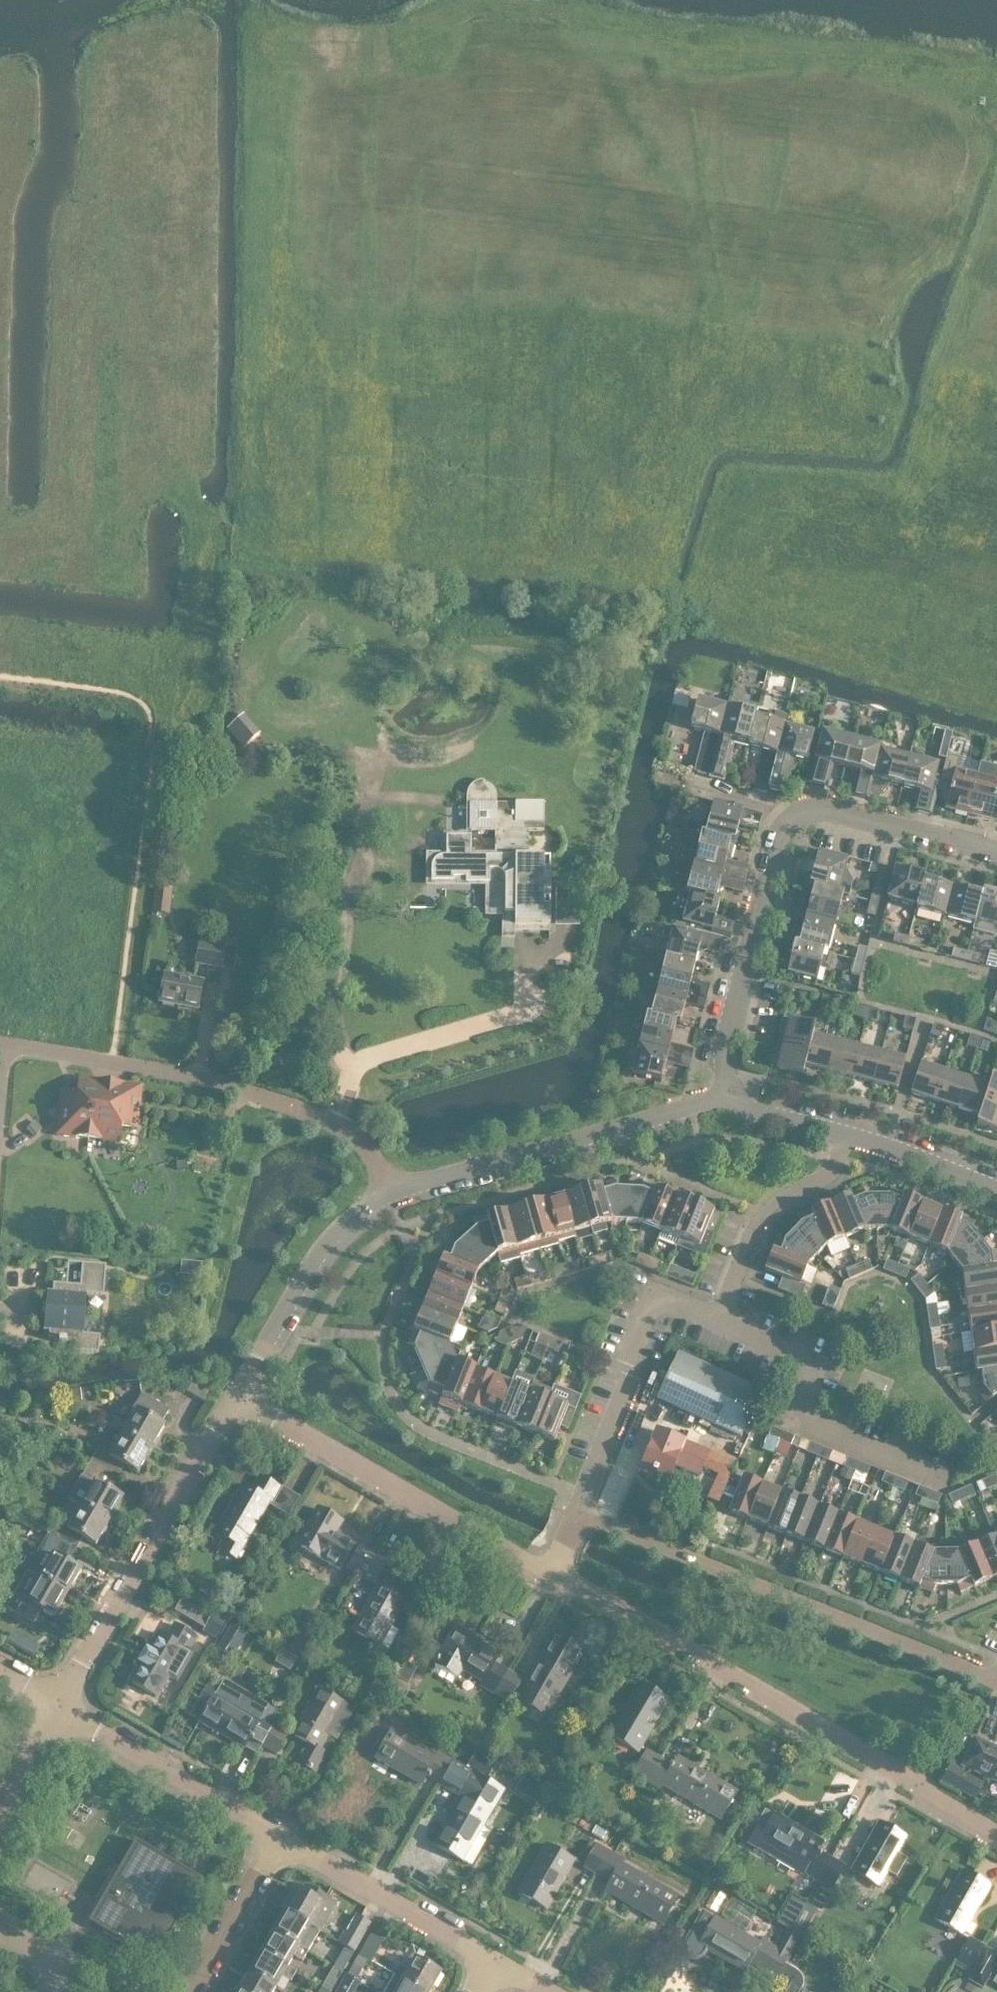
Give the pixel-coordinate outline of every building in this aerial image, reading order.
[(670,705),(685,709),(688,698),(673,694),(670,705)] [(692,772),(708,776),(725,707),(696,700),(688,729),(702,733),(692,772)] [(725,707),(708,776),(723,780),(732,746),(746,749),(746,748),(754,715),(725,707)] [(765,794),(766,789),(782,726),(784,718),(767,714),(755,711),(754,715),(746,748),(756,751),(761,758),(753,791),(765,794)] [(250,724),(234,738),(242,748),(258,733),(250,724)] [(782,726),(766,789),(782,793),(788,767),(793,768),(795,760),(804,763),(812,733),(782,726)] [(830,765),(843,768),(850,739),(820,732),(810,774),(807,784),(824,788),(830,765)] [(879,747),(850,739),(843,768),(859,773),(859,778),(861,779),(857,797),(865,799),(869,786),(870,780),(878,751),(879,747)] [(870,780),(869,786),(865,799),(874,801),(877,793),(881,794),(884,790),(885,784),(899,787),(907,758),(878,751),(870,780)] [(911,810),(929,815),(939,779),(933,778),(936,765),(919,761),(920,755),(909,752),(907,758),(899,787),(920,792),(919,797),(914,795),(911,810)] [(944,808),(966,813),(976,775),(955,770),(958,758),(945,755),(944,760),(939,779),(950,782),(944,808)] [(976,775),(966,813),(989,819),(995,794),(996,794),(996,768),(979,764),(976,775)] [(430,869),(430,882),(431,882),(431,881),(452,881),(452,877),(464,878),(464,883),(487,883),(486,914),(488,914),(488,913),(513,913),(513,926),(548,926),(549,857),(527,856),(528,831),(543,831),(543,804),(496,804),(497,798),(497,796),(496,795),(496,794),(496,793),(495,792),(495,791),(494,790),(493,789),(492,788),(492,787),(491,787),(490,786),(489,785),(487,785),(486,785),(485,784),(484,784),(484,783),(483,783),(481,783),(480,783),(479,784),(477,784),(476,785),(475,785),(474,786),(473,787),(472,788),(471,789),(470,790),(470,792),(469,793),(469,794),(468,795),(468,797),(468,798),(468,805),(468,830),(500,830),(500,853),(468,853),(468,836),(444,836),(444,848),(445,848),(445,856),(443,856),(441,856),(439,856),(437,857),(436,858),(435,858),(433,860),(432,861),(431,863),(430,864),(430,866),(430,869)] [(703,836),(728,842),(732,843),(737,827),(756,832),(760,815),(712,802),(711,807),(703,836)] [(680,861),(692,864),(745,878),(747,867),(724,861),(728,842),(703,836),(687,832),(680,861)] [(808,886),(811,887),(837,894),(846,858),(817,850),(808,886)] [(685,894),(688,895),(714,901),(717,890),(719,891),(724,884),(742,888),(745,878),(692,864),(685,894)] [(922,877),(893,870),(885,899),(915,906),(922,877)] [(662,878),(652,875),(649,884),(660,887),(662,878)] [(937,881),(922,877),(915,906),(914,910),(943,918),(950,888),(936,885),(937,881)] [(554,908),(578,908),(578,884),(554,884),(554,908)] [(804,916),(833,924),(841,895),(837,894),(811,887),(804,916)] [(150,912),(166,914),(170,890),(153,888),(150,912)] [(872,888),(868,902),(877,904),(881,891),(872,888)] [(950,888),(943,918),(972,925),(980,896),(950,888)] [(980,896),(972,925),(971,929),(993,935),(996,934),(996,896),(981,892),(980,896)] [(733,923),(713,918),(717,902),(714,901),(688,895),(680,924),(670,921),(669,925),(725,939),(729,937),(733,923)] [(877,904),(868,902),(865,916),(874,918),(877,904)] [(797,946),(822,952),(826,953),(833,924),(804,916),(797,946)] [(720,942),(692,935),(671,929),(667,945),(657,943),(654,957),(663,959),(693,967),(698,946),(707,948),(706,952),(717,955),(720,942)] [(891,943),(904,946),(907,938),(893,934),(891,943)] [(907,938),(904,946),(918,950),(920,941),(907,938)] [(198,941),(195,964),(220,968),(222,969),(231,970),(235,947),(215,944),(198,941)] [(793,945),(785,974),(814,981),(818,967),(827,969),(831,954),(826,953),(822,952),(797,946),(793,945)] [(857,947),(854,960),(862,963),(866,949),(857,947)] [(963,961),(965,953),(952,949),(949,958),(963,961)] [(979,956),(965,953),(963,961),(977,965),(979,956)] [(693,967),(663,959),(656,988),(704,1000),(708,985),(689,981),(693,967)] [(862,963),(854,960),(850,974),(859,976),(862,963)] [(157,1003),(196,1010),(201,981),(163,974),(157,1003)] [(649,1017),(674,1024),(678,1025),(683,1004),(702,1009),(704,1000),(656,988),(649,1017)] [(831,998),(821,996),(818,1007),(828,1010),(831,998)] [(864,1019),(867,1007),(856,1005),(853,1016),(864,1019)] [(877,1010),(867,1007),(864,1019),(874,1021),(877,1010)] [(645,1016),(637,1045),(637,1046),(689,1059),(691,1050),(682,1047),(669,1044),(674,1024),(649,1017),(645,1016)] [(911,1031),(914,1019),(904,1017),(901,1028),(911,1031)] [(784,1036),(782,1044),(807,1051),(811,1036),(813,1026),(788,1020),(788,1021),(781,1019),(777,1034),(784,1036)] [(982,1031),(993,1035),(996,1025),(985,1021),(982,1031)] [(939,1038),(942,1027),(932,1024),(928,1035),(939,1038)] [(974,1049),(978,1038),(969,1035),(965,1047),(974,1049)] [(811,1036),(807,1051),(803,1065),(826,1071),(834,1042),(811,1036)] [(989,1041),(978,1038),(974,1049),(985,1053),(989,1041)] [(826,1071),(849,1077),(857,1048),(834,1042),(826,1071)] [(780,1053),(773,1051),(769,1066),(776,1068),(776,1069),(801,1075),(803,1065),(807,1051),(782,1044),(780,1053)] [(637,1046),(630,1075),(659,1082),(664,1062),(673,1064),(673,1066),(687,1069),(689,1059),(637,1046)] [(880,1054),(857,1048),(849,1077),(872,1083),(880,1054)] [(880,1054),(872,1083),(896,1089),(904,1060),(880,1054)] [(942,1072),(918,1065),(909,1093),(932,1101),(942,1072)] [(964,1080),(942,1072),(932,1101),(955,1108),(964,1080)] [(987,1087),(982,1101),(996,1106),(996,1080),(990,1077),(987,1087)] [(60,1092),(54,1135),(86,1139),(90,1110),(105,1112),(109,1082),(77,1078),(75,1093),(60,1092)] [(987,1087),(964,1080),(955,1108),(977,1116),(982,1101),(987,1087)] [(86,1139),(117,1143),(119,1128),(135,1130),(140,1086),(109,1082),(105,1112),(90,1110),(86,1139)] [(598,1094),(605,1092),(604,1085),(597,1087),(598,1094)] [(982,1101),(977,1116),(974,1125),(996,1132),(996,1106),(982,1101)] [(24,1131),(31,1137),(40,1128),(33,1121),(24,1131)] [(175,1162),(176,1169),(186,1169),(186,1161),(175,1162)] [(609,1222),(624,1223),(627,1189),(615,1189),(613,1181),(599,1185),(609,1222)] [(638,1190),(627,1189),(624,1223),(640,1224),(654,1188),(641,1183),(638,1190)] [(599,1185),(579,1190),(590,1227),(592,1235),(605,1231),(602,1224),(609,1222),(599,1185)] [(640,1224),(659,1231),(673,1196),(654,1188),(640,1224)] [(862,1230),(875,1230),(875,1197),(864,1197),(861,1189),(845,1196),(860,1231),(862,1230)] [(888,1230),(891,1231),(906,1196),(889,1189),(886,1196),(875,1197),(875,1230),(888,1230)] [(579,1190),(578,1191),(562,1195),(572,1232),(588,1228),(590,1235),(592,1235),(590,1227),(579,1190)] [(562,1195),(545,1200),(555,1237),(572,1232),(562,1195)] [(675,1246),(678,1239),(692,1203),(673,1196),(659,1231),(656,1239),(675,1246)] [(843,1238),(860,1231),(845,1196),(828,1203),(843,1238)] [(891,1231),(908,1238),(922,1202),(906,1196),(891,1231)] [(553,1238),(555,1237),(545,1200),(524,1206),(537,1250),(555,1245),(553,1238)] [(939,1209),(922,1202),(908,1238),(925,1244),(939,1209)] [(675,1246),(677,1247),(702,1257),(711,1235),(720,1214),(692,1203),(678,1239),(675,1246)] [(828,1203),(812,1210),(827,1245),(843,1238),(828,1203)] [(524,1206),(505,1211),(516,1248),(517,1248),(519,1255),(537,1250),(524,1206)] [(942,1251),(956,1216),(939,1209),(925,1244),(942,1251)] [(825,1246),(827,1245),(812,1210),(796,1217),(799,1224),(792,1232),(816,1256),(825,1246)] [(496,1254),(516,1248),(505,1211),(486,1217),(496,1254)] [(956,1216),(942,1251),(945,1252),(952,1262),(979,1241),(970,1230),(973,1223),(956,1216)] [(474,1229),(464,1237),(486,1262),(496,1254),(486,1217),(471,1221),(474,1229)] [(806,1265),(816,1256),(792,1232),(784,1240),(776,1237),(770,1253),(805,1267),(806,1265)] [(477,1271),(486,1262),(464,1237),(455,1246),(447,1243),(441,1257),(477,1271)] [(952,1262),(960,1272),(961,1274),(996,1268),(996,1261),(996,1251),(987,1253),(979,1241),(952,1262)] [(600,1266),(597,1256),(595,1249),(584,1252),(589,1269),(600,1266)] [(25,1321),(31,1321),(30,1329),(57,1331),(56,1341),(80,1343),(82,1325),(65,1324),(69,1284),(85,1286),(88,1255),(64,1253),(62,1276),(35,1273),(34,1281),(29,1281),(25,1321)] [(597,1256),(600,1266),(612,1262),(609,1253),(597,1256)] [(799,1284),(805,1267),(770,1253),(763,1270),(781,1277),(776,1289),(799,1298),(804,1286),(799,1284)] [(441,1257),(434,1276),(469,1290),(476,1271),(477,1271),(441,1257)] [(640,1257),(637,1266),(644,1269),(648,1260),(640,1257)] [(663,1265),(648,1260),(644,1269),(660,1275),(663,1265)] [(859,1275),(870,1270),(866,1261),(855,1266),(859,1275)] [(882,1270),(893,1275),(897,1265),(885,1261),(882,1270)] [(179,1274),(199,1276),(200,1267),(200,1264),(180,1262),(179,1274)] [(563,1266),(566,1275),(578,1272),(575,1262),(563,1266)] [(897,1265),(893,1275),(904,1279),(908,1270),(897,1265)] [(551,1269),(554,1279),(566,1275),(563,1266),(551,1269)] [(859,1275),(855,1266),(844,1270),(848,1280),(859,1275)] [(961,1274),(963,1290),(996,1285),(996,1268),(961,1274)] [(679,1282),(690,1287),(694,1276),(684,1271),(679,1282)] [(524,1277),(526,1286),(539,1283),(536,1273),(524,1277)] [(909,1281),(916,1290),(924,1284),(917,1275),(909,1281)] [(426,1295),(462,1309),(469,1290),(434,1276),(426,1295)] [(526,1286),(524,1277),(512,1280),(515,1290),(526,1286)] [(924,1284),(916,1290),(924,1300),(932,1294),(924,1284)] [(963,1290),(965,1307),(996,1302),(996,1285),(963,1290)] [(502,1289),(497,1301),(507,1305),(511,1293),(502,1289)] [(426,1295),(420,1311),(455,1325),(462,1309),(426,1295)] [(824,1296),(820,1306),(831,1310),(835,1301),(824,1296)] [(492,1312),(502,1316),(507,1305),(497,1301),(492,1312)] [(965,1307),(968,1323),(996,1319),(996,1302),(965,1307)] [(935,1304),(925,1306),(926,1313),(936,1311),(935,1304)] [(447,1344),(455,1325),(420,1311),(415,1309),(407,1328),(412,1330),(448,1344),(447,1344)] [(936,1311),(926,1313),(928,1329),(938,1328),(936,1311)] [(490,1315),(485,1317),(491,1331),(496,1329),(500,1319),(490,1315)] [(491,1331),(485,1317),(481,1319),(477,1329),(486,1333),(491,1331)] [(968,1323),(970,1340),(996,1336),(996,1319),(968,1323)] [(521,1339),(525,1329),(515,1325),(511,1327),(516,1341),(521,1339)] [(511,1327),(503,1330),(509,1344),(516,1341),(511,1327)] [(412,1346),(421,1366),(451,1353),(448,1344),(412,1330),(406,1344),(412,1346)] [(509,1344),(503,1330),(498,1332),(494,1342),(504,1346),(509,1344)] [(534,1344),(545,1348),(549,1339),(538,1334),(534,1344)] [(970,1340),(972,1357),(996,1353),(996,1336),(970,1340)] [(549,1339),(545,1348),(557,1353),(561,1343),(549,1339)] [(941,1344),(930,1346),(933,1362),(943,1361),(941,1344)] [(582,1352),(568,1346),(564,1356),(578,1361),(582,1352)] [(655,1400),(693,1418),(739,1439),(761,1391),(677,1352),(655,1400)] [(441,1397),(455,1361),(451,1353),(421,1366),(429,1386),(427,1391),(441,1397)] [(972,1357),(975,1373),(979,1372),(981,1386),(975,1391),(984,1403),(996,1393),(996,1353),(972,1357)] [(474,1369),(455,1362),(455,1361),(441,1397),(438,1404),(457,1412),(458,1408),(474,1369)] [(943,1361),(933,1362),(934,1370),(944,1369),(943,1361)] [(466,1407),(478,1412),(493,1377),(474,1369),(458,1408),(465,1411),(466,1407)] [(478,1412),(495,1419),(509,1383),(493,1377),(478,1412)] [(495,1419),(514,1426),(528,1391),(509,1383),(495,1419)] [(531,1383),(528,1391),(514,1426),(533,1434),(547,1399),(550,1390),(531,1383)] [(550,1390),(547,1399),(533,1434),(552,1442),(558,1427),(566,1430),(579,1397),(552,1386),(550,1390)] [(70,1403),(80,1402),(78,1390),(68,1391),(70,1403)] [(140,1395),(131,1409),(135,1411),(127,1424),(115,1417),(109,1427),(149,1450),(163,1427),(159,1425),(167,1411),(140,1395)] [(109,1427),(96,1449),(88,1463),(116,1479),(123,1466),(136,1473),(149,1450),(109,1427)] [(766,1437),(777,1441),(781,1432),(770,1427),(766,1437)] [(655,1431),(637,1472),(651,1478),(653,1475),(655,1475),(667,1480),(673,1466),(698,1476),(707,1453),(683,1443),(683,1442),(655,1431)] [(781,1432),(777,1441),(789,1446),(793,1437),(781,1432)] [(797,1449),(815,1456),(819,1447),(800,1440),(797,1449)] [(819,1447),(815,1456),(827,1461),(831,1452),(819,1447)] [(842,1467),(852,1471),(856,1462),(846,1458),(842,1467)] [(868,1467),(856,1462),(852,1471),(865,1476),(868,1467)] [(116,1479),(88,1463),(67,1500),(79,1507),(107,1523),(120,1500),(108,1493),(116,1479)] [(880,1482),(890,1486),(894,1477),(883,1473),(880,1482)] [(250,1489),(241,1485),(213,1533),(224,1538),(218,1548),(235,1558),(268,1501),(272,1504),(281,1489),(258,1475),(250,1489)] [(727,1511),(746,1519),(760,1484),(741,1476),(727,1511)] [(894,1477),(890,1486),(903,1491),(906,1482),(894,1477)] [(994,1486),(990,1477),(980,1481),(984,1490),(994,1486)] [(746,1519),(766,1527),(780,1492),(760,1484),(746,1519)] [(913,1496),(929,1502),(933,1492),(917,1486),(913,1496)] [(954,1492),(958,1502),(973,1495),(969,1486),(954,1492)] [(766,1527),(784,1534),(798,1499),(780,1492),(766,1527)] [(940,1495),(933,1492),(929,1502),(936,1505),(940,1495)] [(958,1502),(954,1492),(947,1496),(951,1505),(958,1502)] [(817,1506),(798,1499),(784,1534),(803,1542),(817,1506)] [(803,1542),(821,1549),(835,1514),(817,1506),(803,1542)] [(46,1536),(74,1552),(82,1539),(94,1546),(107,1523),(79,1507),(67,1528),(54,1521),(46,1536)] [(295,1545),(338,1570),(352,1545),(339,1537),(338,1539),(333,1536),(341,1523),(316,1509),(295,1545)] [(821,1549),(839,1557),(854,1521),(835,1514),(821,1549)] [(839,1557),(859,1564),(873,1529),(854,1521),(839,1557)] [(859,1564),(879,1572),(893,1537),(873,1529),(859,1564)] [(51,1555),(37,1579),(65,1595),(78,1572),(66,1565),(74,1552),(46,1536),(39,1548),(51,1555)] [(996,1576),(996,1543),(994,1536),(976,1544),(991,1579),(996,1576)] [(879,1572),(898,1580),(912,1544),(893,1537),(879,1572)] [(898,1580),(916,1587),(931,1552),(912,1544),(898,1580)] [(976,1544),(957,1552),(972,1587),(991,1579),(976,1544)] [(345,1568),(359,1576),(372,1554),(358,1546),(345,1568)] [(934,1585),(944,1585),(944,1552),(931,1552),(916,1587),(931,1593),(934,1585)] [(958,1593),(972,1587),(957,1552),(944,1552),(944,1585),(955,1585),(958,1593)] [(386,1562),(372,1554),(359,1576),(373,1584),(386,1562)] [(12,1595),(4,1609),(31,1625),(39,1611),(52,1618),(65,1595),(37,1579),(24,1602),(12,1595)] [(404,1601),(377,1585),(351,1630),(377,1646),(378,1644),(386,1649),(397,1631),(388,1626),(404,1601)] [(183,1596),(174,1612),(204,1630),(212,1616),(213,1614),(183,1596)] [(318,1613),(311,1608),(304,1620),(311,1624),(318,1613)] [(204,1630),(202,1632),(215,1640),(225,1623),(212,1616),(204,1630)] [(229,1622),(214,1648),(231,1658),(246,1632),(229,1622)] [(157,1632),(128,1681),(154,1696),(166,1676),(175,1681),(192,1652),(188,1650),(196,1637),(192,1635),(173,1624),(165,1636),(157,1632)] [(303,1625),(288,1650),(300,1657),(315,1632),(303,1625)] [(437,1637),(425,1658),(437,1664),(435,1667),(456,1680),(462,1670),(481,1682),(479,1686),(492,1693),(505,1671),(493,1664),(498,1656),(452,1629),(445,1642),(437,1637)] [(537,1669),(527,1685),(523,1693),(518,1702),(519,1703),(520,1701),(551,1718),(549,1720),(551,1721),(562,1700),(556,1697),(582,1651),(555,1636),(547,1651),(537,1669)] [(25,1641),(18,1652),(31,1659),(38,1648),(25,1641)] [(405,1662),(396,1677),(407,1684),(416,1669),(405,1662)] [(307,1676),(321,1684),(326,1676),(312,1668),(307,1676)] [(505,1671),(492,1693),(506,1702),(519,1680),(505,1671)] [(197,1720),(245,1748),(251,1738),(261,1743),(273,1722),(260,1714),(266,1704),(222,1679),(216,1689),(207,1684),(196,1701),(205,1706),(197,1720)] [(639,1685),(608,1736),(636,1753),(666,1701),(639,1685)] [(307,1744),(296,1763),(315,1774),(327,1753),(318,1748),(330,1729),(337,1733),(351,1709),(316,1689),(290,1733),(307,1744)] [(261,1743),(260,1745),(274,1753),(287,1730),(273,1722),(261,1743)] [(424,1775),(437,1783),(450,1760),(435,1752),(433,1756),(389,1730),(374,1757),(375,1758),(370,1767),(383,1775),(389,1765),(419,1783),(424,1775)] [(974,1741),(960,1773),(967,1777),(996,1790),(996,1751),(974,1741)] [(486,1765),(488,1760),(474,1751),(465,1766),(480,1775),(484,1778),(491,1768),(486,1765)] [(548,1752),(534,1760),(540,1770),(554,1762),(548,1752)] [(632,1775),(647,1783),(660,1760),(646,1752),(632,1775)] [(706,1812),(709,1814),(719,1820),(735,1793),(725,1787),(677,1759),(673,1767),(660,1760),(647,1783),(649,1784),(658,1790),(660,1791),(663,1787),(706,1812)] [(502,1791),(450,1760),(437,1783),(462,1797),(433,1846),(466,1866),(486,1832),(479,1828),(502,1791)] [(950,1767),(942,1781),(959,1791),(967,1777),(960,1773),(950,1767)] [(758,1822),(750,1837),(745,1844),(770,1858),(774,1851),(805,1870),(802,1874),(817,1883),(830,1859),(817,1852),(822,1843),(774,1815),(773,1815),(771,1819),(763,1815),(760,1820),(767,1824),(765,1827),(758,1822)] [(878,1822),(850,1871),(877,1887),(886,1871),(895,1877),(906,1859),(896,1854),(905,1838),(878,1822)] [(591,1834),(601,1840),(606,1831),(595,1825),(591,1834)] [(596,1874),(610,1851),(611,1852),(612,1849),(594,1839),(592,1843),(589,1841),(584,1850),(590,1853),(583,1866),(596,1874)] [(87,1922),(129,1946),(154,1961),(201,1879),(134,1841),(87,1922)] [(571,1854),(569,1858),(546,1845),(517,1894),(543,1909),(571,1860),(579,1865),(582,1860),(571,1854)] [(614,1853),(611,1852),(610,1851),(596,1874),(609,1882),(604,1890),(662,1924),(678,1897),(621,1864),(624,1859),(623,1859),(626,1854),(617,1849),(614,1853)] [(843,1867),(830,1859),(817,1883),(830,1890),(843,1867)] [(724,1873),(715,1868),(710,1877),(718,1882),(724,1873)] [(934,1920),(961,1935),(989,1887),(962,1871),(934,1920)] [(280,1911),(282,1912),(316,1932),(333,1903),(332,1903),(337,1894),(328,1889),(323,1898),(306,1888),(302,1895),(293,1889),(280,1911)] [(791,1899),(777,1925),(791,1933),(805,1907),(791,1899)] [(680,1945),(680,1948),(680,1952),(682,1955),(684,1957),(687,1959),(690,1960),(693,1960),(696,1959),(699,1958),(702,1955),(705,1950),(742,1972),(748,1962),(761,1970),(774,1948),(761,1940),(758,1945),(713,1919),(700,1911),(694,1920),(680,1945)] [(307,1952),(312,1942),(318,1932),(316,1932),(282,1912),(271,1931),(307,1952)] [(351,1923),(365,1931),(368,1924),(354,1916),(351,1923)] [(365,1931),(351,1923),(345,1932),(343,1931),(336,1943),(344,1947),(352,1952),(365,1931)] [(307,1952),(271,1931),(260,1952),(287,1968),(293,1957),(301,1961),(307,1952)] [(798,1991),(799,1987),(800,1983),(800,1979),(798,1976),(796,1973),(793,1970),(783,1965),(788,1956),(797,1939),(786,1933),(776,1949),(774,1948),(761,1970),(775,1978),(773,1980),(784,1986),(781,1991),(799,1991),(798,1991)] [(357,1956),(369,1963),(382,1941),(370,1934),(357,1956)] [(957,1962),(969,1969),(982,1947),(969,1940),(957,1962)] [(352,1952),(344,1947),(333,1967),(341,1972),(352,1952)] [(967,1980),(981,1988),(996,1959),(996,1955),(985,1949),(967,1980)] [(248,1972),(275,1988),(282,1977),(288,1980),(294,1971),(287,1968),(260,1952),(248,1972)] [(369,1963),(357,1956),(346,1977),(355,1982),(366,1962),(369,1963)] [(853,1958),(850,1965),(849,1966),(861,1972),(861,1971),(865,1964),(866,1963),(854,1957),(853,1958)] [(400,1980),(420,1991),(429,1991),(439,1974),(412,1959),(405,1971),(399,1967),(393,1976),(400,1980)] [(861,1971),(872,1976),(876,1970),(865,1964),(861,1971)] [(967,1974),(954,1966),(942,1987),(950,1991),(957,1991),(967,1974)] [(341,1972),(333,1967),(325,1980),(333,1985),(341,1972)] [(236,1991),(273,1991),(275,1988),(248,1972),(236,1991)] [(346,1977),(337,1991),(349,1991),(355,1982),(346,1977)] [(400,1980),(393,1991),(420,1991),(400,1980)]
